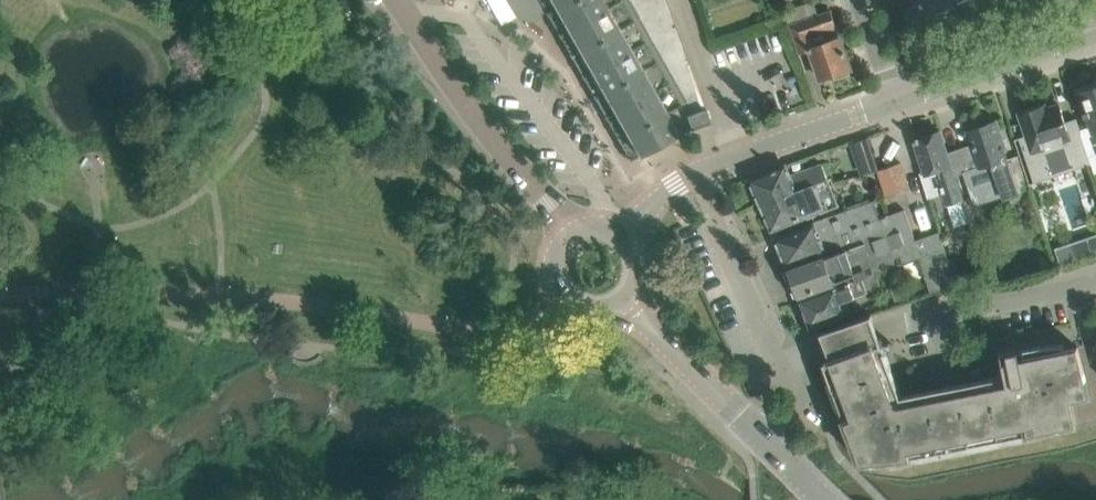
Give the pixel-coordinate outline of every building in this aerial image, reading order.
[(519,17),(531,20),(545,12),(538,0),(510,0),(519,17)] [(545,12),(593,97),(629,160),(677,133),(709,121),(666,0),(538,0),(545,12)] [(784,11),(789,25),(799,54),(810,50),(820,79),(834,74),(836,78),(849,74),(847,70),(851,68),(831,11),(818,15),(814,4),(811,5),(810,1),(784,11)] [(1086,116),(1090,114),(1095,130),(1095,86),(1081,92),(1088,111),(1084,112),(1086,116)] [(1045,152),(1064,146),(1071,168),(1091,161),(1077,117),(1065,121),(1060,105),(1045,110),(1043,105),(1020,112),(1027,133),(1018,136),(1033,181),(1052,174),(1045,152)] [(995,121),(968,130),(975,151),(980,167),(993,163),(998,177),(1005,198),(1019,193),(1002,142),(995,121)] [(914,140),(921,161),(926,174),(937,170),(948,203),(955,226),(969,221),(941,135),(933,138),(932,134),(914,140)] [(870,152),(859,156),(864,169),(875,165),(870,152)] [(901,162),(888,166),(897,192),(909,188),(901,162)] [(785,166),(751,179),(763,206),(797,192),(827,179),(822,164),(789,176),(785,166)] [(797,192),(763,206),(772,228),(806,213),(809,219),(839,206),(827,179),(797,192)] [(812,225),(777,239),(787,264),(794,261),(827,248),(829,251),(830,255),(860,245),(855,228),(882,218),(875,200),(811,221),(812,225)] [(825,258),(790,271),(796,287),(791,289),(794,297),(814,288),(854,275),(856,279),(861,277),(876,272),(877,274),(900,265),(919,259),(944,250),(939,233),(915,241),(904,210),(882,218),(855,228),(860,245),(825,258)] [(1077,250),(1095,243),(1095,218),(1084,222),(1086,229),(1071,234),(1077,250)] [(1072,242),(1055,248),(1060,264),(1077,258),(1072,242)] [(944,250),(919,259),(930,293),(955,283),(944,250)] [(806,313),(802,314),(806,327),(857,310),(853,298),(867,293),(861,277),(856,279),(825,291),(804,298),(807,307),(803,309),(804,310),(805,310),(806,313)] [(895,301),(908,297),(903,284),(891,289),(895,301)] [(1085,351),(1084,346),(1078,347),(1065,349),(1064,344),(1051,345),(1038,346),(1019,349),(1001,353),(1006,375),(901,396),(876,329),(871,315),(821,332),(826,347),(831,359),(824,362),(831,382),(833,382),(833,381),(838,379),(841,389),(836,391),(836,390),(834,391),(842,411),(844,410),(843,410),(848,408),(852,418),(847,420),(847,419),(845,419),(851,436),(853,435),(858,433),(861,442),(856,443),(854,444),(860,461),(881,460),(881,458),(881,459),(880,452),(889,452),(890,458),(890,460),(890,463),(912,459),(911,457),(910,457),(909,452),(919,450),(920,455),(920,457),(941,453),(941,451),(940,451),(939,446),(949,444),(950,449),(950,451),(972,446),(981,444),(981,445),(1002,440),(1011,438),(1011,439),(1045,432),(1044,429),(1053,428),(1076,424),(1076,423),(1095,419),(1095,349),(1085,351)]
